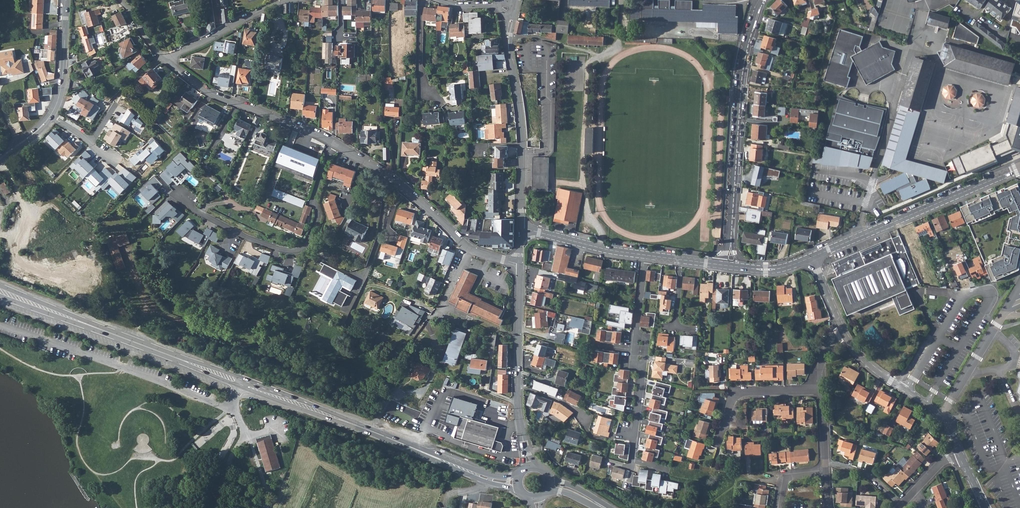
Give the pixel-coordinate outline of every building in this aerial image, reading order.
[(33,13),(32,29),(42,30),(43,14),(44,0),(34,0),(33,13)] [(198,36),(199,37),(199,38),(205,36),(215,28),(213,10),(211,0),(207,0),(208,8),(204,9),(205,13),(209,12),(210,23),(208,28),(198,35),(197,36),(198,36)] [(329,15),(338,15),(338,5),(332,6),(332,0),(328,0),(329,15)] [(347,6),(343,6),(343,15),(344,15),(344,19),(351,19),(351,15),(357,15),(357,9),(357,0),(347,0),(347,6)] [(405,3),(405,15),(417,15),(417,0),(406,0),(405,3)] [(630,19),(719,22),(718,33),(738,34),(738,17),(736,16),(736,5),(703,4),(703,10),(692,10),(693,1),(675,0),(675,6),(670,6),(670,0),(658,0),(659,6),(654,6),(654,0),(636,0),(635,7),(636,7),(636,8),(627,8),(627,12),(631,12),(630,19)] [(771,7),(779,15),(788,6),(782,0),(778,0),(771,7)] [(980,9),(986,0),(966,0),(980,9)] [(986,8),(1002,20),(1010,9),(1005,4),(1005,3),(1004,3),(1000,1),(1001,0),(1000,0),(999,0),(991,0),(986,8)] [(1011,25),(1017,26),(1019,31),(1019,0),(1018,0),(1011,25)] [(176,7),(172,8),(174,15),(175,15),(178,14),(178,15),(191,11),(189,3),(182,5),(176,6),(176,7)] [(291,3),(285,5),(285,13),(295,13),(295,3),(291,3)] [(447,32),(450,32),(451,25),(447,25),(448,19),(449,8),(438,6),(438,8),(436,21),(436,22),(436,31),(441,31),(441,28),(447,28),(447,32)] [(310,11),(309,22),(315,22),(315,17),(323,18),(323,8),(320,8),(315,8),(311,7),(310,11)] [(436,21),(438,8),(432,7),(432,8),(428,7),(425,7),(425,9),(423,18),(423,20),(436,22),(436,21)] [(783,16),(790,9),(788,7),(781,14),(783,16)] [(225,8),(222,9),(224,23),(230,19),(228,8),(225,8)] [(812,13),(810,18),(813,19),(819,18),(818,14),(819,14),(818,9),(817,10),(816,8),(811,10),(812,11),(812,12),(812,13)] [(86,9),(79,11),(83,23),(88,22),(89,26),(99,23),(95,9),(87,11),(86,9)] [(876,9),(869,31),(873,32),(875,26),(877,19),(879,14),(876,9)] [(300,21),(309,22),(310,11),(301,10),(300,21)] [(121,11),(113,15),(118,26),(126,23),(121,11)] [(931,12),(928,23),(948,28),(951,18),(931,12)] [(477,13),(463,13),(464,22),(470,22),(470,33),(481,33),(481,22),(477,22),(477,13)] [(895,21),(893,30),(908,34),(912,17),(909,16),(909,18),(899,15),(899,14),(894,13),(892,20),(895,21)] [(770,19),(766,30),(779,35),(783,23),(770,19)] [(521,21),(518,20),(515,33),(520,34),(529,34),(529,31),(529,24),(529,22),(523,22),(521,21)] [(557,26),(556,32),(568,33),(569,22),(558,20),(557,26)] [(450,32),(449,37),(457,36),(459,37),(465,37),(464,22),(456,22),(456,23),(451,24),(451,25),(450,32)] [(979,38),(958,22),(954,38),(978,45),(979,38)] [(86,25),(80,26),(86,45),(88,51),(91,55),(97,52),(94,47),(92,49),(90,44),(96,42),(94,38),(94,37),(93,35),(88,36),(88,34),(88,33),(86,25)] [(542,25),(541,32),(545,32),(545,37),(556,40),(556,32),(557,26),(542,25)] [(246,29),(243,44),(255,45),(258,29),(251,28),(251,29),(246,29)] [(984,28),(980,34),(1004,51),(1006,44),(984,28)] [(863,36),(840,29),(824,80),(847,88),(850,77),(846,76),(848,71),(849,72),(853,62),(854,61),(866,85),(894,70),(891,64),(893,59),(888,58),(888,56),(887,55),(885,54),(887,49),(883,47),(879,41),(857,53),(855,49),(856,45),(860,46),(863,36)] [(332,30),(323,30),(322,35),(327,35),(327,43),(322,42),(322,59),(326,59),(326,63),(336,63),(336,55),(336,52),(332,52),(332,43),(332,30)] [(569,44),(603,45),(603,43),(603,40),(603,37),(569,36),(569,44)] [(764,42),(763,42),(761,48),(777,53),(779,49),(778,47),(775,47),(776,44),(775,43),(776,39),(766,36),(764,42)] [(131,37),(121,43),(123,46),(122,51),(125,57),(125,58),(137,51),(135,48),(134,48),(133,48),(132,48),(131,48),(131,47),(135,44),(131,37)] [(215,50),(235,53),(237,42),(227,40),(226,43),(217,41),(216,41),(215,50)] [(482,45),(482,55),(498,55),(498,52),(498,46),(497,46),(497,40),(486,40),(486,45),(482,45)] [(49,42),(48,50),(57,50),(57,42),(49,42)] [(336,52),(336,55),(341,55),(341,57),(354,57),(354,44),(342,44),(342,45),(336,46),(336,52)] [(945,44),(941,57),(943,62),(946,63),(945,66),(972,74),(1009,85),(1015,64),(982,54),(945,44)] [(48,50),(43,49),(42,56),(42,58),(43,58),(49,59),(49,61),(56,62),(57,50),(48,50)] [(895,51),(887,49),(885,54),(887,55),(888,56),(888,58),(893,59),(895,51)] [(0,53),(0,55),(0,66),(2,66),(3,72),(8,71),(9,74),(12,73),(13,75),(24,73),(22,60),(15,61),(13,50),(0,53)] [(759,64),(758,67),(770,71),(774,58),(768,56),(769,56),(759,52),(756,63),(759,64)] [(145,58),(141,54),(131,65),(133,67),(137,71),(147,62),(144,59),(145,58)] [(482,55),(478,55),(479,71),(494,70),(493,60),(505,59),(504,54),(498,55),(482,55)] [(266,55),(265,60),(268,60),(268,61),(267,61),(266,63),(267,63),(267,67),(281,69),(283,60),(275,58),(275,57),(271,56),(266,55)] [(193,57),(192,67),(203,69),(205,58),(193,57)] [(908,79),(899,108),(908,111),(909,109),(909,107),(921,110),(927,91),(935,63),(915,57),(908,79)] [(93,58),(83,64),(84,66),(84,67),(86,72),(84,73),(87,78),(89,76),(90,77),(100,71),(97,66),(99,65),(96,60),(94,61),(93,58)] [(44,61),(43,61),(43,67),(42,67),(47,81),(54,81),(55,75),(48,75),(44,66),(44,61)] [(39,68),(37,63),(33,64),(34,68),(35,70),(38,69),(40,75),(43,82),(47,81),(46,78),(42,67),(39,68)] [(424,69),(428,79),(432,77),(428,67),(426,68),(424,69)] [(154,68),(141,80),(145,85),(150,81),(153,85),(162,78),(154,68)] [(240,68),(238,76),(250,78),(251,70),(240,68)] [(754,70),(751,81),(761,84),(763,76),(766,77),(766,73),(754,70)] [(479,71),(468,71),(468,73),(470,88),(481,87),(479,71)] [(184,80),(174,73),(171,77),(175,80),(176,79),(182,83),(184,80)] [(221,74),(219,85),(229,87),(231,75),(221,74)] [(250,78),(238,76),(237,83),(242,84),(242,85),(249,86),(250,78)] [(532,76),(523,78),(525,90),(534,89),(532,76)] [(390,77),(384,78),(384,87),(392,87),(392,80),(391,80),(390,77)] [(463,99),(461,84),(450,85),(451,100),(452,100),(453,105),(462,104),(461,99),(463,99)] [(954,85),(948,84),(944,88),(943,94),(946,98),(952,99),(956,96),(957,91),(954,85)] [(1015,125),(1019,126),(1019,88),(1017,87),(1007,122),(1015,125)] [(38,88),(29,89),(31,102),(36,102),(40,101),(40,96),(48,95),(49,89),(38,88)] [(501,89),(491,90),(492,105),(495,104),(498,104),(497,100),(501,99),(500,94),(502,94),(501,89)] [(186,91),(181,99),(185,102),(191,107),(192,107),(198,100),(186,91)] [(756,92),(755,104),(765,105),(766,105),(767,93),(756,92)] [(300,108),(304,109),(304,105),(305,94),(293,93),(292,106),(300,107),(300,108)] [(982,94),(976,93),(972,96),(971,102),(974,107),(979,108),(985,105),(986,99),(982,94)] [(93,121),(100,108),(82,98),(78,106),(84,111),(82,114),(93,121)] [(856,103),(840,99),(833,125),(830,124),(827,139),(821,164),(839,166),(842,154),(845,154),(843,159),(856,162),(855,166),(863,166),(864,164),(871,166),(873,158),(873,157),(875,149),(876,150),(880,136),(878,135),(884,110),(867,106),(867,108),(864,107),(864,105),(859,104),(858,106),(855,105),(856,103)] [(15,104),(15,108),(20,108),(21,120),(30,120),(29,107),(36,106),(36,102),(31,102),(15,104)] [(191,107),(185,102),(181,107),(188,112),(191,107)] [(498,104),(495,104),(496,107),(496,116),(496,123),(498,123),(505,123),(506,123),(506,107),(505,107),(505,103),(498,104)] [(386,104),(385,115),(398,116),(399,108),(394,107),(394,104),(386,104)] [(765,105),(755,104),(754,116),(764,116),(765,105)] [(207,105),(200,118),(205,121),(206,120),(214,124),(220,112),(207,105)] [(304,109),(303,114),(316,116),(317,106),(304,105),(304,109)] [(779,106),(779,115),(786,115),(787,107),(779,106)] [(818,110),(792,108),(791,122),(798,122),(799,114),(811,116),(810,124),(817,124),(818,110)] [(895,123),(886,154),(906,160),(920,112),(909,109),(908,111),(899,108),(895,123)] [(323,109),(322,127),(327,127),(327,129),(332,129),(333,112),(329,111),(329,109),(323,109)] [(129,110),(123,121),(129,125),(131,122),(141,128),(143,124),(129,110)] [(465,111),(450,112),(450,113),(451,119),(451,124),(460,123),(460,127),(461,128),(464,128),(466,126),(465,123),(466,123),(465,111)] [(439,112),(423,113),(424,125),(439,124),(439,112)] [(242,144),(244,140),(252,124),(239,118),(235,129),(239,131),(237,133),(238,134),(237,136),(239,137),(237,141),(242,144)] [(340,122),(340,129),(340,132),(352,132),(353,121),(346,121),(346,118),(340,118),(340,122)] [(944,163),(947,172),(951,179),(1003,160),(1006,155),(1006,153),(1010,152),(1011,153),(1019,151),(1019,126),(1015,125),(1007,122),(1003,136),(990,142),(990,141),(960,153),(960,155),(952,158),(952,160),(944,163)] [(492,124),(486,124),(486,129),(485,129),(485,133),(485,138),(488,138),(500,138),(498,123),(496,123),(492,124)] [(768,125),(753,123),(752,138),(767,139),(770,139),(770,135),(767,135),(768,125)] [(126,140),(130,132),(115,124),(111,130),(109,129),(104,139),(108,141),(107,142),(116,148),(121,138),(126,140)] [(285,127),(281,138),(284,139),(286,140),(288,135),(290,129),(285,127)] [(586,128),(585,153),(593,153),(594,128),(586,128)] [(362,130),(362,142),(376,143),(376,142),(379,142),(380,131),(376,131),(362,130)] [(259,132),(255,142),(274,150),(277,140),(271,138),(271,137),(266,135),(267,134),(263,132),(263,134),(259,132)] [(50,144),(57,150),(65,141),(58,134),(57,136),(53,133),(47,139),(51,142),(50,144)] [(65,141),(57,150),(65,158),(67,156),(69,158),(77,150),(75,147),(77,145),(75,142),(72,145),(66,140),(65,141)] [(421,144),(403,142),(402,155),(408,156),(408,154),(420,155),(421,144)] [(284,144),(277,164),(314,178),(319,162),(315,161),(316,157),(284,144)] [(762,145),(752,144),(750,160),(762,161),(763,149),(762,149),(762,145)] [(496,145),(496,157),(504,157),(507,157),(507,146),(496,145)] [(164,170),(158,175),(168,185),(174,180),(171,177),(174,174),(176,176),(186,167),(190,172),(196,167),(190,160),(188,162),(186,159),(187,158),(180,151),(172,158),(174,161),(173,162),(172,161),(167,167),(168,167),(164,171),(164,170)] [(886,154),(882,166),(902,172),(906,160),(886,154)] [(496,157),(496,159),(495,159),(495,162),(494,162),(494,167),(504,167),(504,157),(496,157)] [(533,157),(532,191),(548,191),(549,174),(545,174),(545,157),(533,157)] [(906,160),(902,172),(944,184),(947,172),(906,160)] [(422,180),(422,188),(430,189),(430,181),(432,181),(433,174),(434,174),(434,176),(440,176),(440,169),(436,169),(437,161),(431,161),(430,166),(427,166),(427,167),(423,167),(422,174),(427,174),(427,181),(422,180)] [(333,163),(328,177),(332,179),(333,177),(345,181),(344,184),(341,183),(339,188),(349,192),(356,172),(333,163)] [(755,164),(751,183),(760,186),(765,167),(755,164)] [(123,167),(113,175),(107,181),(121,195),(137,178),(123,167)] [(94,168),(86,177),(98,189),(107,181),(113,175),(105,168),(100,174),(94,168)] [(488,189),(488,194),(503,194),(504,183),(503,183),(503,173),(491,173),(491,189),(488,189)] [(917,183),(913,176),(908,178),(906,173),(880,185),(885,195),(896,190),(897,192),(899,191),(903,200),(908,198),(908,199),(925,192),(925,191),(930,189),(926,179),(917,183)] [(154,176),(139,189),(143,193),(144,191),(151,198),(149,200),(153,203),(146,210),(149,213),(156,206),(153,204),(161,196),(155,190),(157,189),(162,184),(154,176)] [(1,185),(7,194),(12,192),(6,182),(1,185)] [(960,207),(968,225),(996,213),(995,211),(1007,206),(1008,208),(1010,207),(1012,211),(1016,210),(1018,214),(1012,217),(1011,221),(1009,221),(1007,228),(1011,229),(1008,245),(1004,244),(1003,249),(1004,249),(1003,254),(1002,253),(1001,257),(996,259),(995,258),(991,259),(992,262),(985,265),(986,268),(989,274),(992,281),(1019,270),(1019,264),(1019,189),(1018,190),(1015,184),(1005,189),(1005,188),(1001,189),(1002,192),(997,194),(996,191),(960,207)] [(304,207),(306,200),(275,188),(272,195),(304,207)] [(559,196),(554,218),(561,219),(561,222),(568,224),(569,221),(576,222),(582,193),(558,188),(556,196),(559,196)] [(326,202),(330,219),(336,218),(338,224),(344,222),(336,192),(328,194),(330,201),(326,202)] [(457,218),(463,224),(465,218),(466,204),(461,199),(460,200),(451,192),(446,198),(455,206),(453,207),(455,209),(454,211),(459,216),(457,218)] [(748,192),(746,204),(757,206),(759,194),(748,192)] [(488,211),(484,211),(484,217),(493,217),(493,215),(498,215),(498,212),(499,212),(500,200),(503,201),(503,194),(488,194),(488,211)] [(154,215),(154,222),(161,222),(161,218),(164,218),(168,214),(172,214),(176,220),(170,226),(172,227),(184,215),(167,201),(156,211),(156,215),(154,215)] [(257,205),(256,208),(262,211),(260,215),(269,219),(269,221),(283,227),(288,218),(287,217),(257,205)] [(762,210),(740,207),(739,211),(745,212),(745,211),(747,212),(745,221),(759,223),(761,214),(762,210)] [(400,208),(396,219),(412,224),(415,213),(400,208)] [(960,210),(949,215),(954,227),(965,222),(960,210)] [(288,218),(283,227),(302,235),(307,224),(306,223),(308,214),(303,212),(300,223),(288,218)] [(819,213),(817,227),(827,228),(828,226),(831,226),(832,225),(837,226),(839,224),(841,217),(819,213)] [(943,215),(932,220),(937,231),(948,227),(943,215)] [(347,232),(345,235),(355,240),(355,239),(362,243),(370,227),(353,219),(350,218),(343,230),(347,232)] [(482,231),(483,218),(472,218),(470,229),(470,233),(469,237),(481,239),(482,231)] [(514,223),(514,219),(493,219),(493,224),(492,224),(488,226),(487,231),(485,243),(485,245),(493,245),(493,248),(511,249),(511,247),(513,247),(513,236),(511,236),(512,223),(514,223)] [(188,220),(177,231),(183,237),(184,235),(204,246),(208,238),(213,230),(207,228),(204,233),(206,234),(204,236),(190,229),(194,226),(188,220)] [(425,222),(417,220),(417,221),(414,231),(413,231),(412,236),(422,239),(421,241),(428,243),(428,241),(429,241),(432,230),(428,229),(427,230),(423,229),(424,227),(423,227),(425,222)] [(928,222),(915,228),(918,236),(928,232),(930,237),(934,236),(928,222)] [(798,228),(796,238),(811,241),(813,230),(798,228)] [(918,236),(915,228),(904,233),(909,246),(912,244),(910,239),(918,236)] [(221,235),(213,230),(208,238),(217,242),(221,235)] [(757,252),(766,254),(768,244),(763,243),(765,230),(760,230),(759,234),(744,232),(742,241),(758,244),(757,252)] [(773,231),(771,242),(787,244),(788,233),(773,231)] [(127,233),(107,240),(118,270),(125,267),(118,246),(130,242),(127,233)] [(429,249),(429,250),(436,253),(438,249),(439,250),(443,239),(434,236),(434,237),(432,241),(429,249)] [(832,279),(847,314),(891,295),(899,315),(913,309),(906,290),(905,289),(916,284),(917,286),(920,284),(918,280),(907,254),(900,236),(892,239),(891,238),(831,263),(837,277),(832,279)] [(211,244),(206,253),(210,255),(208,259),(213,262),(212,264),(221,269),(223,266),(227,268),(232,258),(228,256),(227,258),(218,253),(219,249),(211,244)] [(554,265),(552,271),(556,272),(565,274),(569,275),(579,277),(580,270),(568,268),(572,249),(557,245),(555,257),(554,265)] [(535,249),(534,260),(544,261),(544,260),(549,261),(551,251),(535,249)] [(911,252),(907,254),(918,280),(922,278),(911,252)] [(239,253),(234,262),(239,265),(240,263),(244,266),(245,265),(254,269),(252,274),(256,276),(261,267),(259,266),(260,264),(263,265),(264,262),(267,263),(269,261),(270,256),(262,253),(259,259),(255,257),(253,260),(248,257),(248,258),(239,253)] [(967,264),(962,253),(956,256),(961,267),(967,264)] [(585,268),(595,270),(601,272),(602,268),(603,260),(587,257),(585,268)] [(969,270),(973,278),(977,277),(978,280),(981,279),(980,276),(982,276),(982,277),(985,275),(982,269),(981,267),(983,266),(980,258),(975,260),(976,262),(974,263),(976,267),(969,270)] [(544,263),(542,269),(552,271),(554,265),(544,263)] [(269,274),(267,279),(272,280),(272,282),(279,284),(280,281),(286,283),(285,284),(289,285),(286,294),(291,296),(295,287),(291,286),(295,276),(299,278),(303,267),(296,264),(292,275),(283,272),(284,268),(272,264),(270,270),(276,272),(274,276),(269,274)] [(606,279),(620,280),(622,270),(607,268),(606,279)] [(457,306),(462,309),(469,312),(469,313),(474,316),(475,313),(501,325),(504,320),(500,318),(503,311),(476,298),(475,298),(470,296),(468,295),(478,275),(466,270),(451,301),(458,304),(457,306)] [(622,270),(620,280),(634,282),(635,272),(622,270)] [(656,271),(647,270),(646,280),(649,279),(648,280),(655,281),(655,280),(660,280),(661,273),(656,272),(656,271)] [(420,273),(418,279),(427,283),(427,282),(429,277),(420,273)] [(538,275),(535,287),(548,290),(551,278),(538,275)] [(668,286),(676,287),(677,279),(672,279),(673,276),(665,275),(663,286),(667,287),(668,286)] [(430,283),(427,290),(430,292),(436,294),(441,282),(432,278),(429,277),(427,282),(430,283)] [(694,290),(694,289),(694,285),(698,286),(699,279),(695,279),(695,278),(684,277),(682,288),(694,290)] [(701,284),(699,302),(705,302),(705,298),(708,298),(709,292),(713,293),(713,289),(713,283),(710,283),(707,282),(707,284),(704,283),(704,284),(701,284)] [(785,285),(778,285),(778,302),(793,301),(792,288),(785,288),(785,285)] [(729,290),(718,289),(713,289),(713,293),(712,304),(717,305),(717,303),(722,303),(721,305),(723,307),(726,307),(728,306),(728,303),(729,290)] [(533,297),(530,296),(529,300),(532,301),(531,303),(541,306),(541,305),(543,296),(546,297),(553,298),(554,294),(551,293),(538,290),(537,293),(534,292),(533,297)] [(734,290),(734,305),(739,305),(739,301),(743,301),(744,299),(748,299),(748,290),(734,290)] [(754,290),(754,301),(770,301),(770,291),(754,290)] [(371,291),(365,302),(377,309),(383,298),(371,291)] [(666,295),(658,294),(658,295),(658,299),(661,299),(660,311),(670,312),(670,309),(671,309),(671,300),(669,299),(669,295),(666,295)] [(814,296),(805,297),(809,320),(821,318),(820,310),(818,311),(816,300),(815,300),(814,296)] [(425,311),(402,301),(400,304),(404,306),(401,312),(397,310),(394,315),(401,319),(402,318),(407,321),(406,323),(412,328),(408,333),(410,335),(419,322),(425,311)] [(617,305),(611,304),(609,311),(620,313),(619,324),(611,322),(611,325),(612,325),(625,328),(626,322),(632,323),(633,312),(629,310),(629,306),(621,305),(617,305)] [(561,314),(540,309),(540,313),(536,313),(537,327),(548,327),(547,315),(560,318),(561,314)] [(647,316),(641,315),(640,326),(643,325),(643,326),(649,327),(649,326),(654,326),(654,323),(656,313),(647,312),(647,316)] [(584,319),(573,317),(571,321),(569,320),(567,327),(573,328),(573,326),(579,328),(578,332),(590,334),(590,329),(583,327),(584,319)] [(558,322),(557,329),(564,330),(565,324),(558,322)] [(622,332),(614,331),(612,331),(612,325),(611,325),(609,324),(608,330),(606,330),(598,329),(597,340),(603,340),(603,342),(614,343),(614,342),(620,342),(622,332)] [(456,330),(446,361),(457,364),(467,333),(456,330)] [(667,350),(674,351),(675,337),(665,336),(665,334),(659,333),(658,344),(668,345),(667,350)] [(692,349),(696,349),(697,336),(693,335),(693,336),(681,336),(680,345),(693,346),(692,349)] [(538,343),(535,354),(544,357),(549,342),(541,340),(540,344),(538,343)] [(407,349),(406,350),(417,357),(418,355),(407,349)] [(596,350),(594,361),(602,362),(604,362),(604,367),(606,367),(608,367),(608,362),(610,362),(610,363),(618,364),(619,353),(613,352),(613,351),(602,349),(602,351),(596,350)] [(499,351),(499,366),(507,366),(508,351),(499,351)] [(481,369),(486,370),(487,361),(478,359),(478,355),(466,353),(465,359),(472,360),(471,363),(470,373),(480,374),(481,369)] [(535,354),(532,365),(542,368),(543,364),(546,365),(547,364),(554,366),(556,360),(544,357),(535,354)] [(666,362),(656,361),(655,369),(653,369),(652,377),(662,378),(663,375),(667,375),(668,372),(677,373),(678,366),(665,364),(666,362)] [(422,378),(423,378),(426,374),(427,374),(430,369),(428,368),(417,362),(414,367),(416,368),(414,371),(412,372),(411,374),(413,375),(412,377),(417,380),(419,377),(422,378)] [(805,363),(787,364),(788,379),(793,379),(793,376),(797,376),(797,374),(805,374),(805,363)] [(711,382),(719,382),(719,377),(720,377),(720,374),(722,374),(722,369),(721,369),(721,365),(708,365),(708,369),(711,369),(711,382)] [(737,368),(731,368),(731,380),(738,380),(738,378),(741,378),(741,380),(752,380),(752,372),(749,372),(749,365),(741,365),(741,369),(737,369),(737,368)] [(770,366),(756,366),(756,379),(762,379),(762,377),(774,377),(774,379),(784,379),(784,365),(779,365),(779,367),(770,367),(770,366)] [(840,375),(854,384),(861,374),(858,372),(857,373),(847,366),(840,375)] [(498,369),(498,392),(507,392),(508,375),(506,375),(505,370),(498,369)] [(615,374),(614,381),(618,382),(627,383),(628,379),(629,379),(630,373),(629,372),(630,370),(620,369),(619,374),(615,374)] [(560,370),(556,383),(565,386),(569,373),(560,370)] [(547,384),(534,380),(533,385),(541,389),(544,391),(547,384)] [(668,384),(656,381),(655,386),(654,385),(653,391),(654,391),(652,394),(653,394),(663,397),(664,391),(669,393),(671,385),(670,385),(668,384)] [(627,392),(628,386),(627,385),(628,383),(627,383),(618,382),(617,387),(613,387),(612,394),(613,394),(616,395),(626,396),(626,392),(627,392)] [(559,389),(547,384),(544,391),(551,393),(551,394),(556,396),(559,389)] [(866,399),(870,401),(875,393),(872,391),(871,392),(864,387),(859,384),(853,393),(865,401),(866,399)] [(890,412),(892,408),(899,398),(883,388),(877,398),(887,405),(885,409),(885,410),(888,412),(890,412)] [(567,392),(564,399),(577,405),(581,395),(582,394),(581,393),(580,394),(575,392),(572,390),(570,394),(567,392)] [(542,397),(531,393),(527,404),(538,408),(538,406),(543,407),(542,410),(548,412),(552,400),(542,396),(542,397)] [(702,407),(700,412),(713,416),(716,406),(717,406),(718,402),(720,398),(715,397),(715,393),(702,393),(699,401),(705,403),(703,407),(702,407)] [(651,398),(650,404),(651,404),(649,407),(653,408),(659,409),(660,404),(665,405),(666,397),(663,397),(653,394),(652,398),(651,398)] [(626,405),(627,399),(626,398),(627,396),(626,396),(616,395),(615,400),(610,399),(610,406),(620,409),(623,410),(624,410),(625,405),(626,405)] [(461,415),(473,419),(477,404),(454,397),(446,422),(458,426),(461,415)] [(498,407),(498,420),(509,420),(509,401),(501,401),(501,407),(498,407)] [(870,401),(866,407),(872,411),(876,405),(870,401)] [(556,402),(552,413),(565,421),(573,413),(561,404),(556,402)] [(775,405),(775,416),(783,415),(783,419),(794,419),(794,408),(790,408),(790,406),(784,406),(784,404),(775,405)] [(905,406),(895,420),(909,430),(914,422),(909,418),(913,412),(905,406)] [(666,419),(668,411),(659,409),(653,408),(652,412),(651,412),(650,417),(650,418),(649,420),(650,420),(660,423),(661,418),(666,419)] [(804,408),(798,408),(798,424),(802,424),(802,423),(806,423),(806,424),(813,424),(813,408),(807,408),(807,413),(805,413),(805,411),(804,411),(804,408)] [(753,421),(758,421),(763,421),(763,422),(768,422),(768,409),(762,409),(762,410),(758,410),(758,411),(753,411),(753,421)] [(494,440),(498,427),(473,419),(461,415),(458,426),(455,437),(492,448),(494,440)] [(594,432),(601,434),(609,436),(610,432),(607,431),(609,426),(610,426),(612,419),(603,416),(600,415),(594,432)] [(661,431),(663,424),(660,423),(650,420),(649,425),(648,424),(646,430),(647,430),(646,433),(650,434),(656,435),(657,430),(661,431)] [(696,429),(694,436),(706,439),(708,434),(707,434),(707,432),(709,432),(712,423),(701,420),(698,429),(696,429)] [(886,423),(881,430),(887,434),(893,427),(886,423)] [(570,429),(566,440),(577,444),(581,433),(570,429)] [(925,441),(919,447),(928,456),(931,452),(930,451),(935,446),(937,447),(941,444),(929,433),(925,441)] [(661,444),(663,437),(656,435),(650,434),(648,438),(646,444),(647,444),(645,446),(646,447),(656,449),(657,443),(661,444)] [(256,439),(257,443),(272,439),(270,435),(256,439)] [(743,450),(742,437),(737,437),(737,439),(735,439),(735,437),(730,437),(730,441),(728,441),(728,448),(733,448),(733,450),(743,450)] [(849,458),(854,459),(858,445),(854,443),(855,442),(841,438),(839,443),(841,444),(839,448),(846,450),(845,454),(850,455),(849,458)] [(272,439),(257,443),(266,473),(281,468),(272,439)] [(561,444),(548,439),(546,446),(556,450),(557,447),(560,448),(561,444)] [(706,444),(693,440),(688,439),(685,447),(690,449),(688,456),(699,460),(702,448),(704,449),(706,444)] [(494,440),(492,448),(500,451),(502,445),(501,442),(494,440)] [(619,444),(616,442),(615,453),(620,453),(619,457),(628,459),(630,446),(625,446),(626,444),(619,443),(619,444)] [(752,443),(746,443),(747,455),(762,455),(762,445),(752,445),(752,443)] [(658,457),(660,450),(656,449),(646,447),(645,451),(644,451),(643,456),(644,457),(642,459),(653,462),(654,456),(658,457)] [(864,460),(867,461),(867,460),(874,463),(878,452),(863,448),(859,460),(864,462),(864,460)] [(795,453),(791,453),(791,462),(795,462),(801,462),(810,461),(809,450),(794,451),(795,453)] [(569,452),(566,461),(579,465),(582,456),(569,452)] [(791,453),(791,452),(770,454),(770,460),(773,460),(773,465),(782,464),(782,462),(787,462),(787,463),(791,463),(791,462),(791,453)] [(914,456),(901,469),(910,477),(914,473),(913,472),(915,470),(916,471),(923,464),(922,463),(926,459),(918,452),(914,456)] [(604,457),(594,454),(591,466),(601,468),(604,457)] [(627,470),(615,467),(612,475),(625,479),(627,470)] [(885,478),(893,486),(896,482),(898,484),(900,486),(906,479),(907,480),(910,477),(901,469),(899,467),(896,470),(898,471),(894,474),(891,471),(885,478)] [(639,475),(633,474),(632,485),(640,486),(640,482),(646,483),(647,479),(648,470),(640,469),(639,475)] [(661,474),(653,473),(652,480),(647,479),(646,483),(645,489),(653,490),(653,486),(659,487),(660,480),(661,474)] [(659,487),(658,492),(662,493),(662,494),(671,496),(671,493),(673,493),(673,488),(677,488),(678,483),(660,480),(659,487)] [(767,489),(768,485),(758,484),(756,483),(756,487),(760,488),(759,493),(758,493),(756,503),(755,502),(754,506),(766,507),(768,495),(769,495),(770,489),(767,489)] [(936,498),(938,502),(945,499),(948,498),(943,484),(934,488),(937,498),(936,498)] [(838,488),(838,492),(839,492),(839,496),(838,496),(838,503),(842,503),(842,507),(853,507),(853,501),(848,501),(848,498),(848,497),(849,489),(838,488)] [(857,505),(868,505),(868,507),(875,507),(875,506),(876,506),(877,496),(857,495),(857,505)] [(936,502),(939,507),(949,507),(945,499),(938,502),(936,502)]
